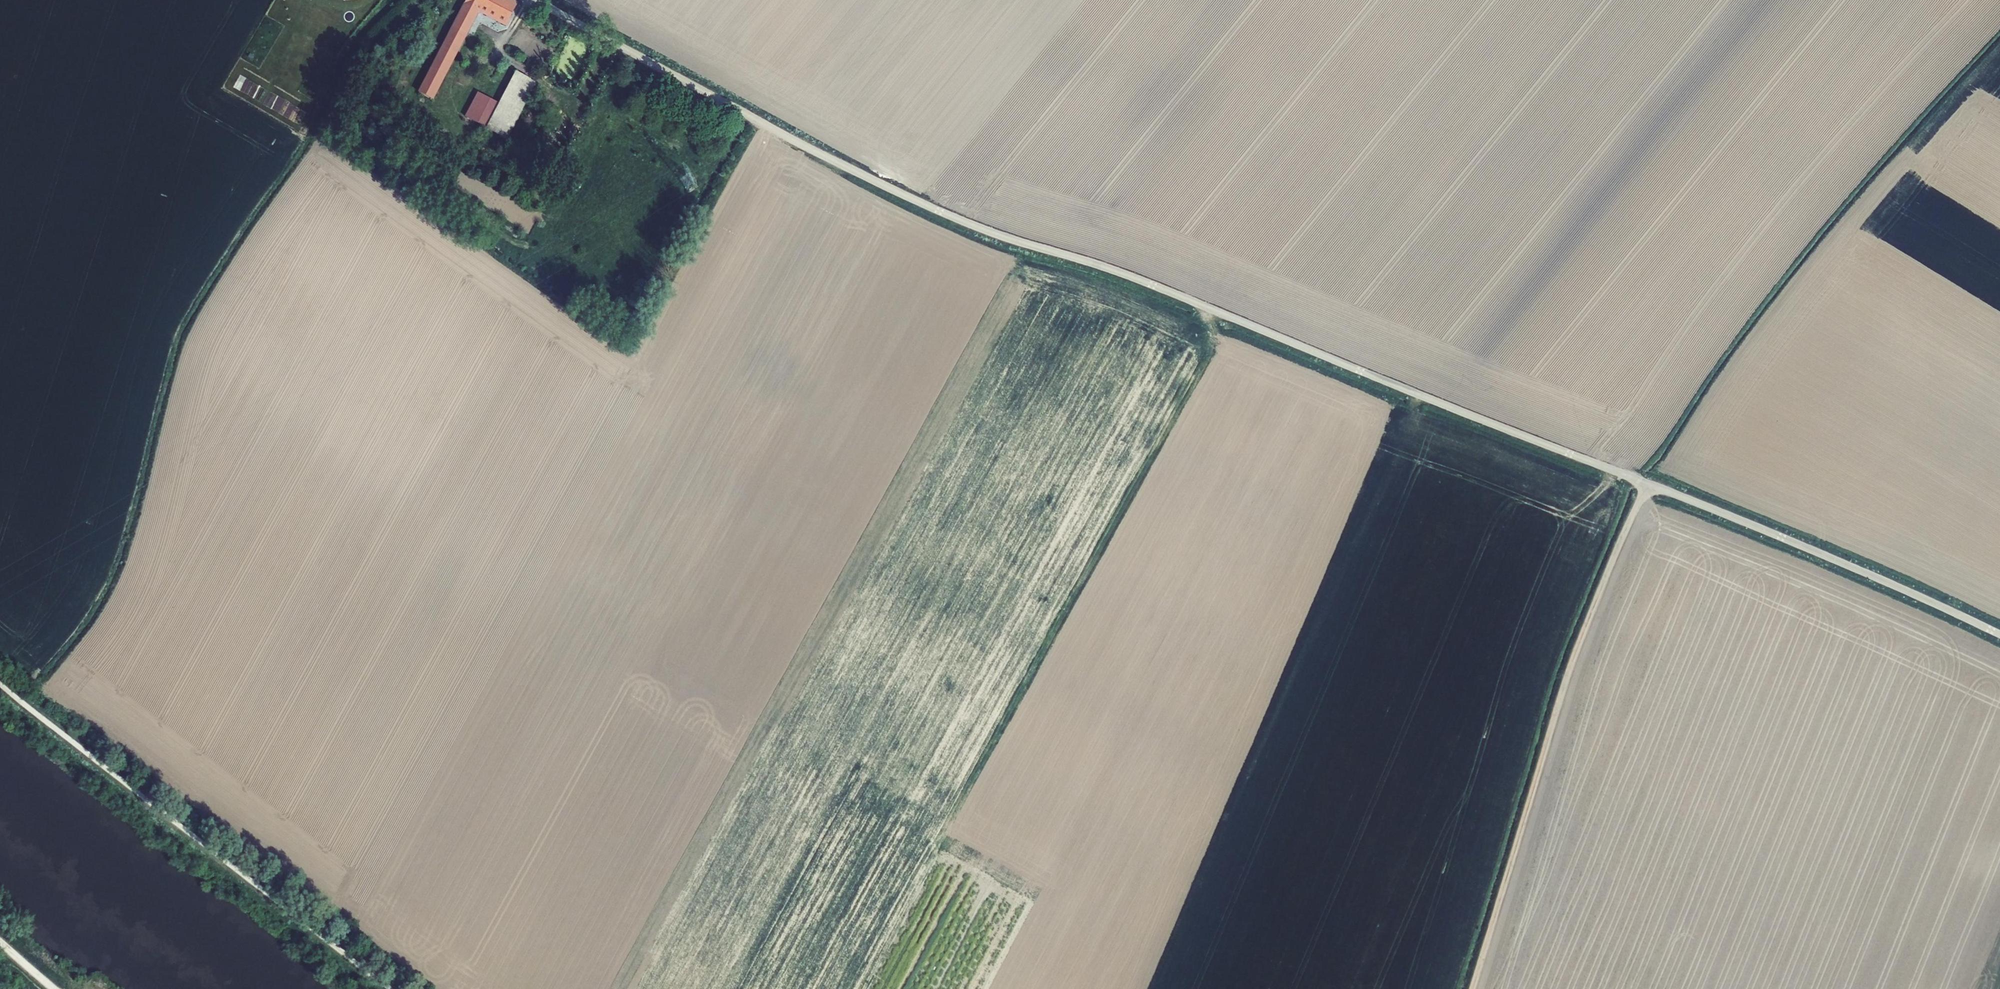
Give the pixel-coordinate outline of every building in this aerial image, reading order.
[(509,0),(467,0),(452,28),(466,35),(479,10),(506,24),(516,4),(509,0)] [(350,4),(345,12),(362,23),(371,9),(362,3),(358,9),(350,4)] [(452,28),(418,93),(432,100),(466,35),(452,28)] [(516,72),(492,118),(512,128),(536,83),(516,72)] [(485,96),(472,121),(477,123),(490,99),(485,96)] [(718,125),(714,132),(726,139),(730,131),(718,125)]
